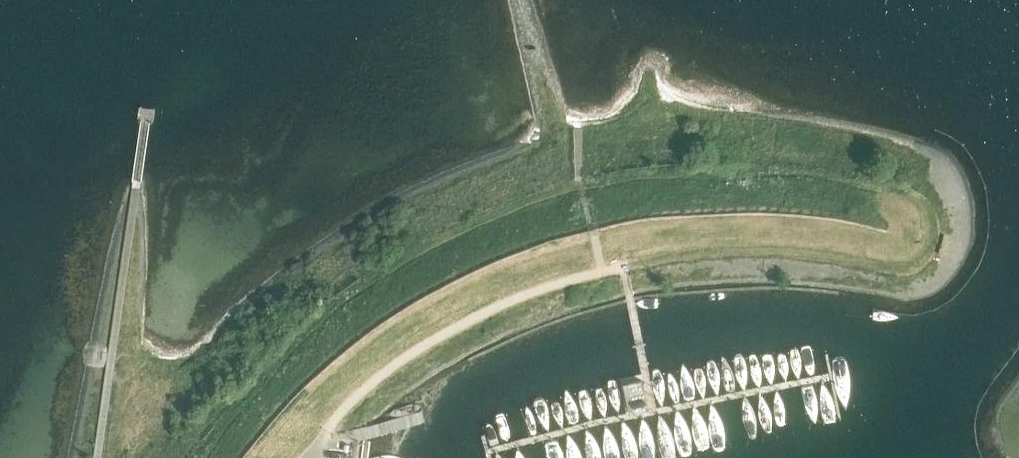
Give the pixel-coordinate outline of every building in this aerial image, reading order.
[(624,384),(630,411),(643,408),(637,381),(624,384)]
